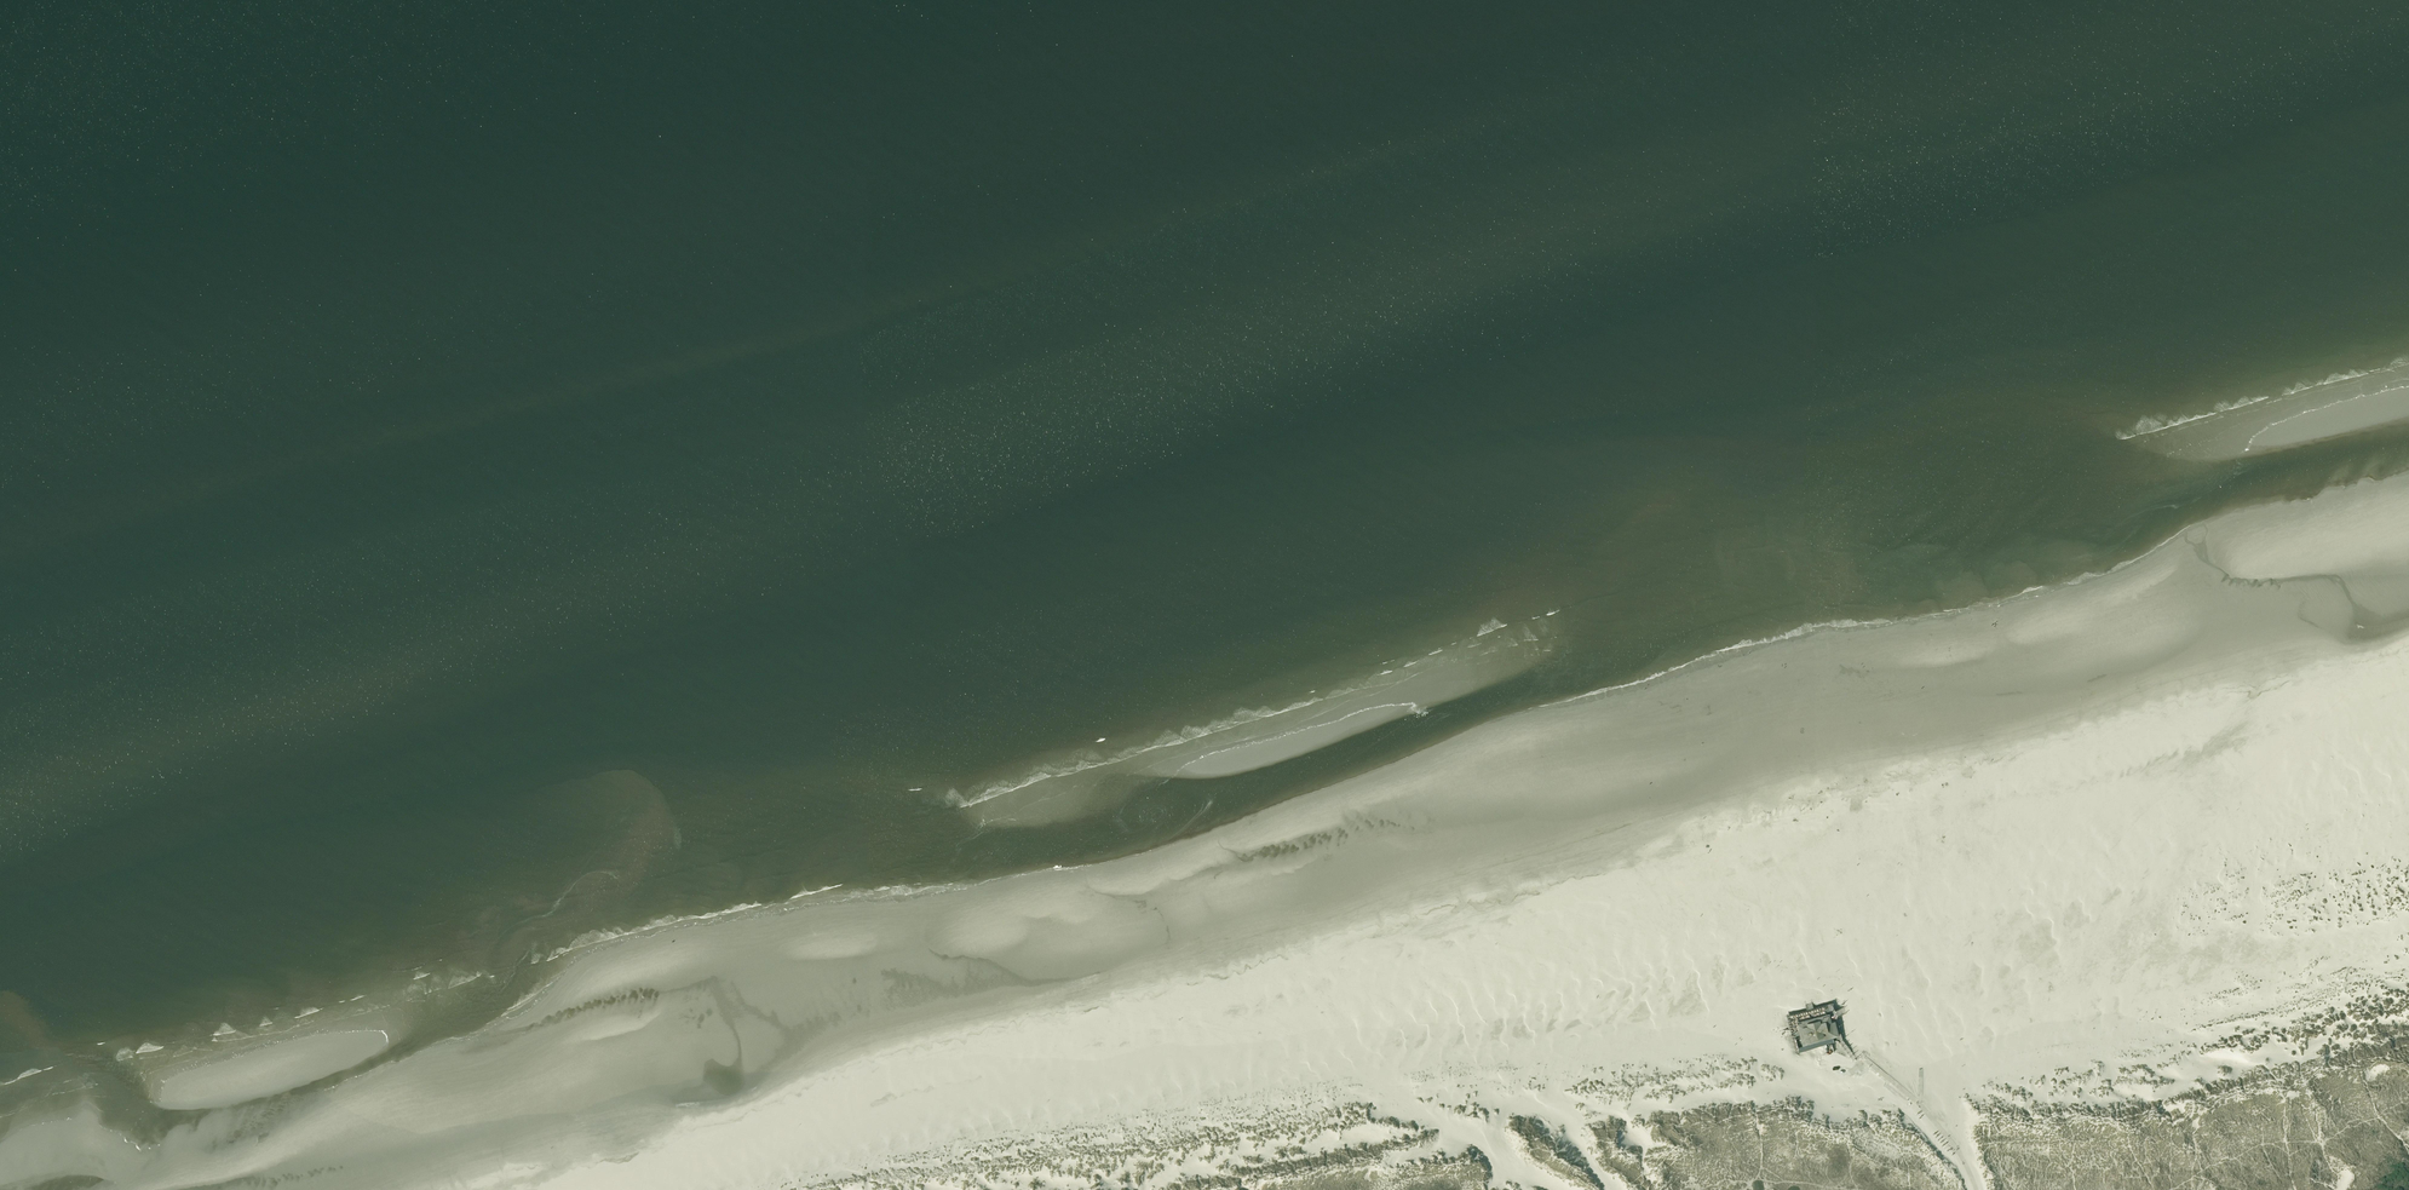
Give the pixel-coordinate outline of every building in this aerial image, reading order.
[(1833,1004),(1825,1006),(1827,1014),(1829,1013),(1831,1022),(1835,1021),(1839,1036),(1832,1037),(1834,1042),(1840,1041),(1843,1040),(1833,1004)] [(1827,1014),(1796,1022),(1803,1045),(1832,1037),(1839,1036),(1835,1021),(1831,1022),(1829,1013),(1827,1014)] [(1832,1083),(1831,1106),(1850,1106),(1850,1099),(1836,1098),(1836,1096),(1848,1097),(1848,1092),(1836,1092),(1836,1083),(1832,1083)]
